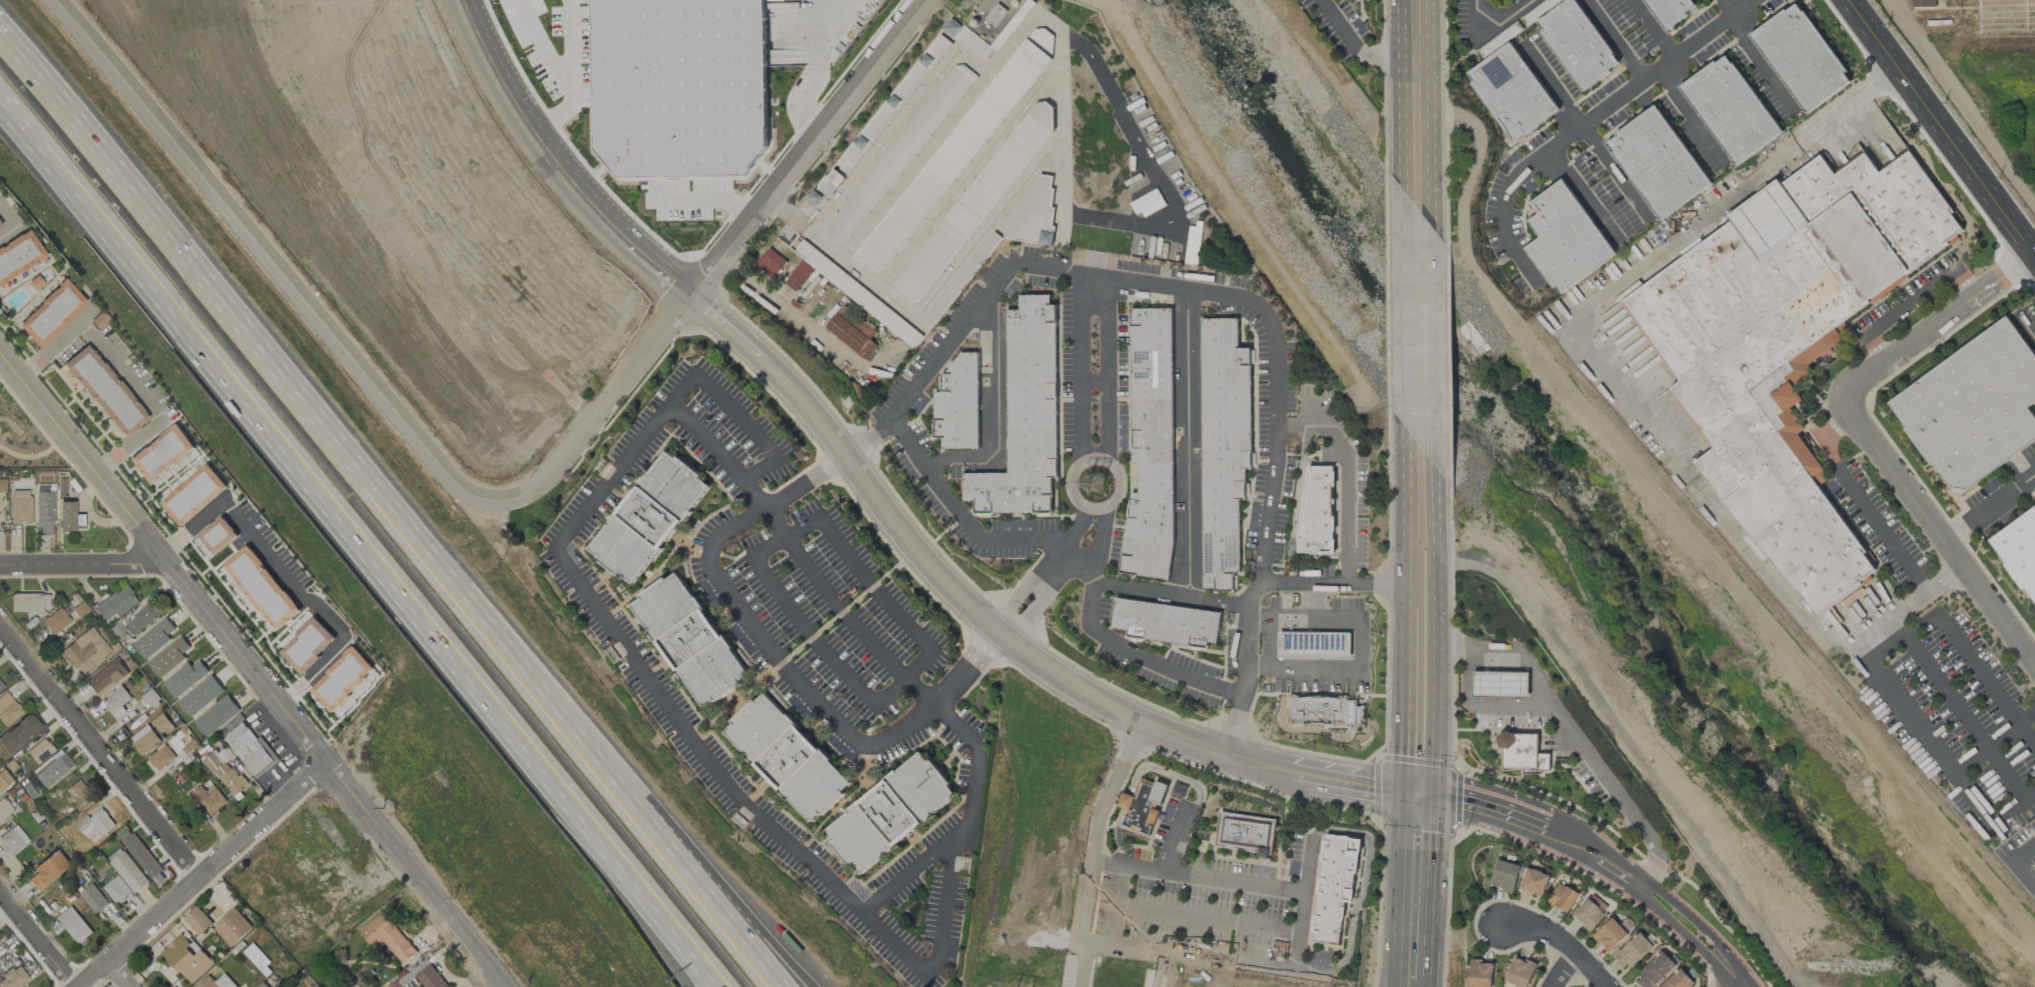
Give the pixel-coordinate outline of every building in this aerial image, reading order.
[(594,26),(594,0),(765,0),(767,146),(744,175),(620,176),(596,149),(595,132),(596,131),(597,130),(595,129),(595,98),(596,97),(596,95),(595,95),(594,64),(595,64),(595,61),(594,61),(594,29),(595,29),(595,26),(594,26)] [(1581,91),(1620,65),(1576,0),(1567,0),(1534,22),(1581,91)] [(1696,8),(1691,0),(1643,0),(1663,30),(1696,8)] [(1802,114),(1851,83),(1799,1),(1751,32),(1802,114)] [(1523,31),(1517,22),(1476,50),(1482,59),(1523,31)] [(853,257),(873,272),(883,272),(1053,58),(1051,57),(1053,36),(1044,27),(1035,28),(1027,39),(853,257)] [(1558,111),(1511,42),(1465,73),(1512,142),(1558,111)] [(1781,133),(1727,53),(1679,86),(1734,166),(1781,133)] [(823,229),(955,65),(963,64),(978,77),(847,242),(839,243),(823,229)] [(1711,185),(1656,105),(1604,141),(1659,221),(1711,185)] [(1620,298),(1676,384),(1669,388),(1711,451),(1700,458),(1807,620),(1878,574),(1813,476),(1822,470),(1798,433),(1804,429),(1791,409),(1803,400),(1794,386),(1814,373),(1808,364),(1843,341),(1832,324),(1966,235),(1910,150),(1877,171),(1864,151),(1832,172),(1821,155),(1727,216),(1732,224),(1620,298)] [(845,177),(833,168),(815,191),(827,201),(845,177)] [(1003,239),(1051,245),(1054,227),(1044,220),(1045,213),(1050,210),(1054,176),(1039,174),(1012,211),(1011,216),(1006,216),(1003,239)] [(1615,256),(1563,179),(1529,202),(1537,214),(1527,221),(1539,238),(1525,248),(1557,295),(1615,256)] [(45,255),(28,229),(0,248),(0,285),(45,255)] [(755,265),(773,279),(786,261),(768,248),(755,265)] [(784,282),(795,292),(814,270),(802,260),(784,282)] [(38,348),(87,303),(66,279),(17,324),(38,348)] [(1008,473),(962,473),(963,501),(974,501),(975,513),(1052,512),(1052,478),(1058,478),(1056,305),(1050,305),(1050,295),(1019,295),(1019,310),(1007,310),(1008,473)] [(826,326),(865,360),(878,346),(870,339),(875,333),(844,306),(826,326)] [(1130,308),(1132,463),(1138,463),(1138,493),(1124,493),(1125,577),(1173,576),(1172,308),(1130,308)] [(2027,407),(2034,401),(2034,357),(2010,318),(1887,398),(1951,497),(2034,443),(2034,419),(2027,407)] [(1203,591),(1233,591),(1233,573),(1239,573),(1239,500),(1245,500),(1245,469),(1251,469),(1251,348),(1238,348),(1238,319),(1202,319),(1203,591)] [(147,421),(90,344),(57,368),(72,388),(80,382),(122,439),(147,421)] [(979,449),(978,352),(953,353),(954,373),(941,373),(941,392),(934,392),(934,439),(942,439),(942,449),(979,449)] [(128,460),(147,484),(195,448),(177,423),(128,460)] [(589,554),(636,587),(710,482),(663,449),(589,554)] [(162,504),(181,526),(227,486),(207,464),(162,504)] [(1332,554),(1335,467),(1302,466),(1300,554),(1332,554)] [(30,522),(31,491),(11,491),(10,522),(30,522)] [(53,536),(54,492),(36,492),(35,535),(53,536)] [(75,502),(59,502),(59,531),(75,531),(75,502)] [(2034,610),(2034,505),(1987,536),(2034,610)] [(198,535),(214,554),(238,535),(221,516),(198,535)] [(224,564),(247,545),(264,564),(262,565),(265,569),(266,568),(284,592),(285,591),(300,610),(277,630),(224,564)] [(700,709),(714,700),(715,701),(749,679),(680,571),(632,601),(700,709)] [(138,601),(125,584),(93,608),(106,625),(138,601)] [(11,613),(42,613),(42,608),(49,608),(49,594),(11,594),(11,613)] [(90,611),(80,599),(64,613),(73,624),(90,611)] [(1221,612),(1115,599),(1111,629),(1128,631),(1127,638),(1208,648),(1209,643),(1217,644),(1221,612)] [(111,632),(116,638),(126,630),(132,638),(162,613),(151,600),(111,632)] [(42,622),(53,636),(70,621),(59,608),(42,622)] [(280,653),(302,676),(303,674),(304,673),(320,657),(318,655),(336,638),(314,616),(308,621),(307,621),(299,630),(295,634),(296,636),(280,653)] [(167,636),(176,629),(166,617),(132,645),(145,660),(170,640),(167,636)] [(112,653),(91,627),(61,651),(81,677),(112,653)] [(1351,633),(1278,632),(1278,657),(1350,658),(1351,633)] [(190,649),(183,637),(146,661),(158,678),(187,660),(183,653),(190,649)] [(311,690),(320,699),(319,700),(324,705),(325,705),(332,713),(350,696),(348,694),(366,678),(365,676),(373,668),(353,645),(349,649),(348,649),(343,654),(344,656),(341,659),(340,658),(326,672),(328,673),(325,677),(325,676),(320,681),(315,685),(316,686),(311,690)] [(98,698),(129,673),(116,657),(85,682),(98,698)] [(191,667),(188,663),(163,683),(176,699),(209,672),(199,660),(191,667)] [(1529,673),(1473,671),(1472,697),(1528,698),(1529,673)] [(177,702),(190,718),(224,691),(211,675),(177,702)] [(104,714),(109,710),(117,720),(127,712),(122,706),(132,698),(121,685),(97,705),(104,714)] [(6,691),(0,695),(0,720),(5,727),(23,713),(6,691)] [(813,823),(854,783),(763,692),(723,733),(813,823)] [(193,722),(207,738),(240,711),(227,694),(193,722)] [(1291,725),(1362,727),(1362,707),(1357,706),(1357,698),(1292,696),(1291,725)] [(32,713),(0,735),(0,743),(7,754),(43,728),(32,713)] [(254,779),(277,762),(246,720),(223,737),(254,779)] [(130,738),(143,756),(162,743),(149,725),(130,738)] [(1538,734),(1498,733),(1498,747),(1502,747),(1502,770),(1537,771),(1538,734)] [(26,752),(37,765),(54,750),(43,738),(26,752)] [(148,760),(158,772),(175,756),(165,744),(148,760)] [(204,759),(230,798),(247,787),(229,760),(232,758),(224,746),(204,759)] [(34,776),(45,790),(74,766),(62,752),(34,776)] [(959,798),(924,752),(822,830),(850,868),(853,865),(859,873),(959,798)] [(1549,755),(1538,754),(1538,771),(1549,771),(1549,755)] [(1167,786),(1139,776),(1133,796),(1123,792),(1118,807),(1127,810),(1121,826),(1150,836),(1167,786)] [(8,790),(0,777),(0,795),(8,790)] [(83,808),(93,801),(80,779),(70,786),(83,808)] [(212,816),(228,802),(213,785),(206,791),(200,785),(191,793),(212,816)] [(116,826),(102,807),(77,826),(87,840),(99,831),(103,836),(116,826)] [(1214,846),(1258,853),(1257,858),(1270,860),(1276,820),(1219,812),(1214,846)] [(29,842),(15,825),(0,837),(0,842),(11,856),(29,842)] [(153,880),(164,870),(130,830),(118,839),(153,880)] [(1340,945),(1345,902),(1352,903),(1360,839),(1324,834),(1311,941),(1340,945)] [(135,894),(150,883),(122,848),(107,859),(135,894)] [(36,873),(28,879),(37,891),(69,866),(56,850),(32,869),(36,873)] [(1512,893),(1520,866),(1497,859),(1489,886),(1512,893)] [(1549,874),(1525,868),(1520,891),(1543,897),(1549,874)] [(116,905),(132,893),(119,875),(103,887),(116,905)] [(1579,893),(1557,882),(1547,902),(1568,914),(1579,893)] [(94,914),(108,905),(94,883),(80,893),(94,914)] [(1590,931),(1605,913),(1587,898),(1572,916),(1590,931)] [(77,945),(93,934),(73,906),(57,917),(77,945)] [(183,919),(199,936),(213,924),(197,906),(183,919)] [(232,948),(254,928),(235,907),(213,927),(232,948)] [(359,931),(373,948),(382,940),(403,965),(417,952),(382,911),(359,931)] [(1628,934),(1612,917),(1592,936),(1608,953),(1628,934)] [(1626,971),(1653,946),(1640,932),(1613,957),(1626,971)] [(202,950),(195,956),(187,947),(191,943),(181,933),(161,952),(192,985),(215,963),(202,950)] [(1640,986),(1653,986),(1676,966),(1663,952),(1634,980),(1640,986)] [(1514,956),(1503,986),(1515,986),(1519,986),(1528,986),(1536,964),(1514,956)] [(1494,962),(1470,960),(1467,986),(1491,986),(1494,962)] [(28,980),(19,966),(0,977),(0,986),(17,986),(28,980)] [(1694,983),(1680,968),(1659,986),(1689,986),(1694,983)] [(225,973),(215,982),(209,975),(195,986),(236,986),(225,973)]
